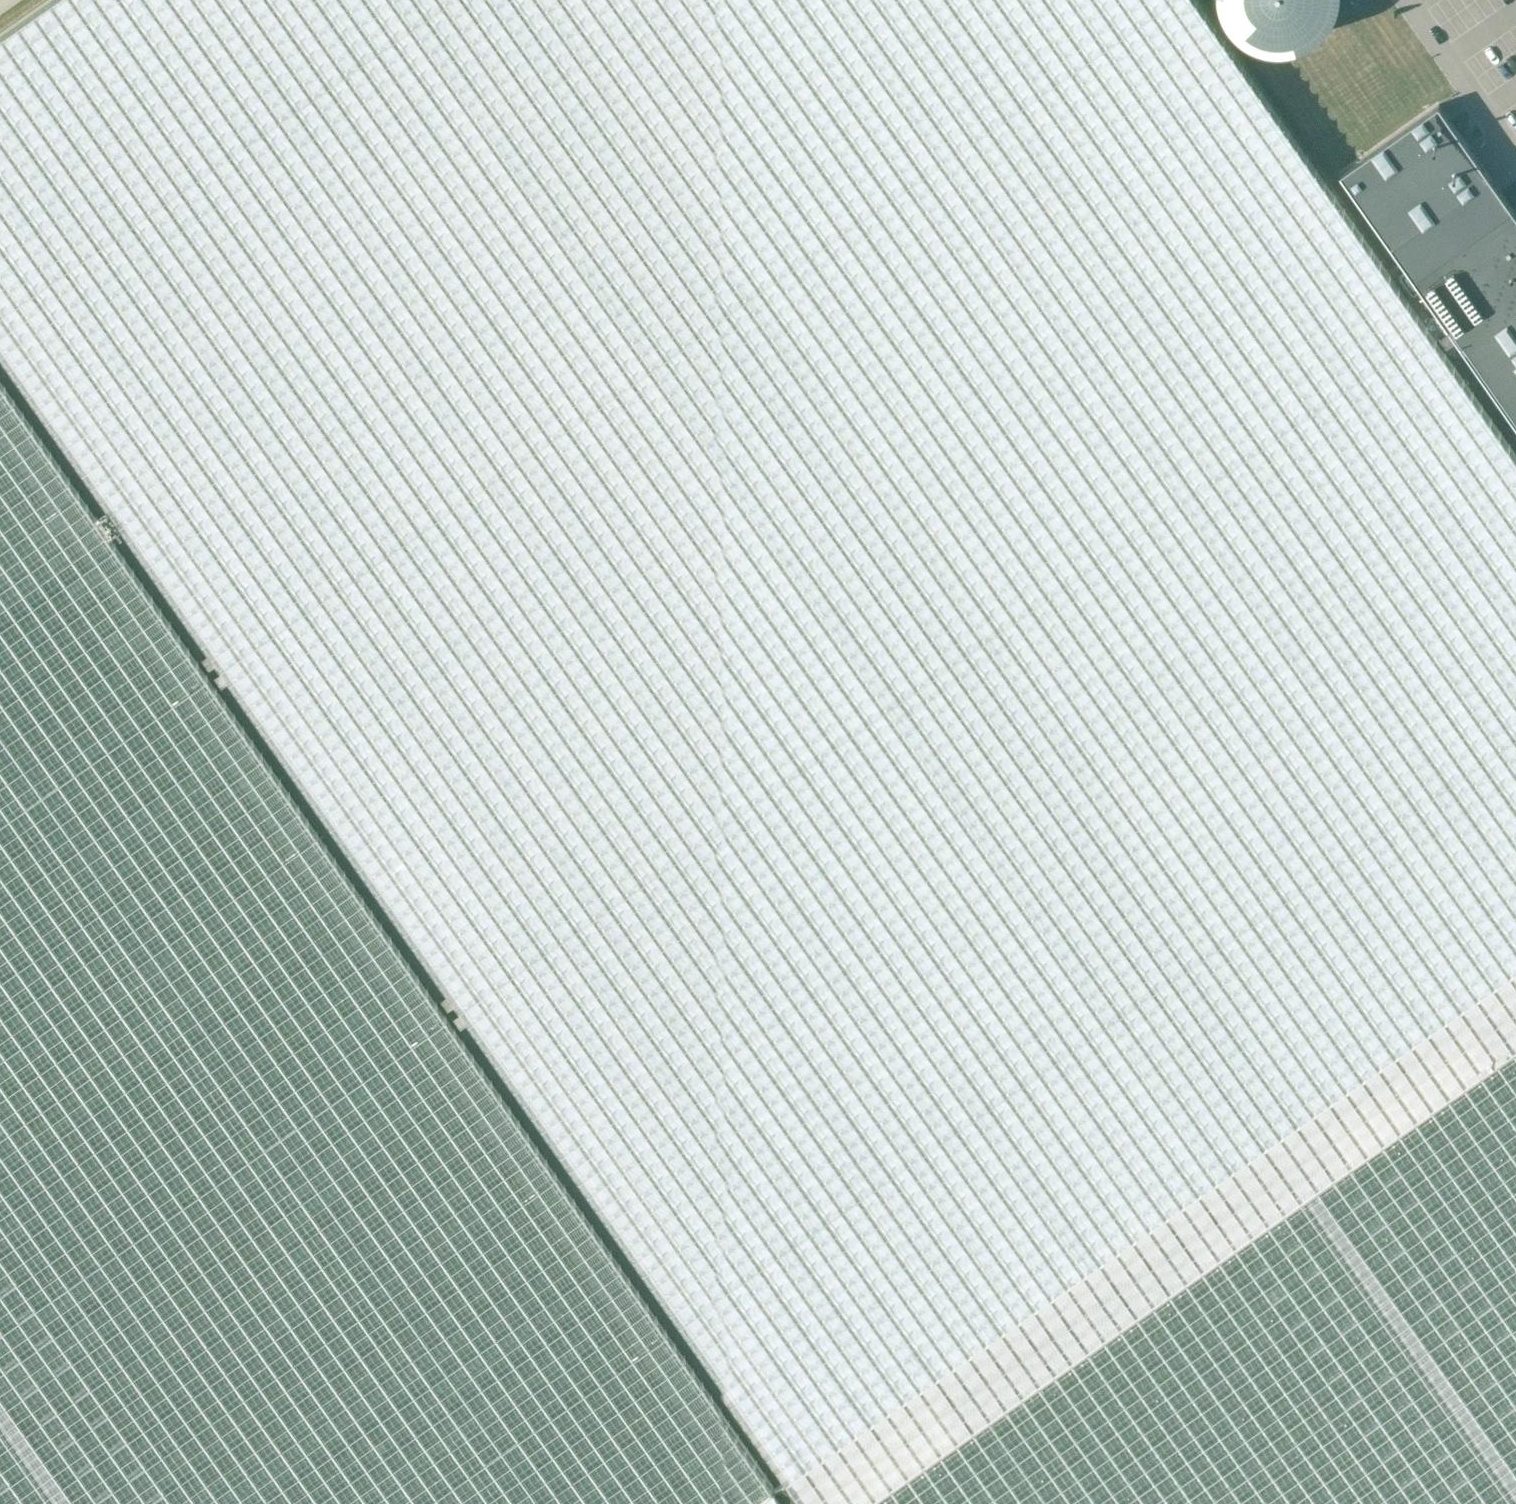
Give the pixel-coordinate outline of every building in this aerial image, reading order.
[(1196,0),(47,0),(0,33),(0,351),(789,1477),(782,1482),(798,1503),(863,1503),(1515,1046),(1515,458),(1196,0)] [(1223,3),(1225,8),(1228,13),(1231,17),(1234,22),(1238,26),(1242,29),(1246,33),(1251,36),(1255,38),(1260,40),(1266,42),(1271,43),(1276,44),(1282,44),(1287,44),(1292,43),(1298,42),(1303,40),(1308,38),(1313,36),(1317,33),(1322,29),(1326,26),(1329,22),(1332,17),(1335,13),(1338,8),(1340,3),(1341,0),(1222,0),(1223,3)] [(1459,361),(1471,362),(1501,336),(1499,352),(1506,359),(1515,360),(1515,235),(1495,211),(1432,242),(1441,261),(1438,264),(1435,294),(1421,279),(1418,280),(1459,361)] [(0,385),(0,1503),(788,1503),(0,385)] [(863,1503),(1515,1503),(1515,1046),(863,1503)]
